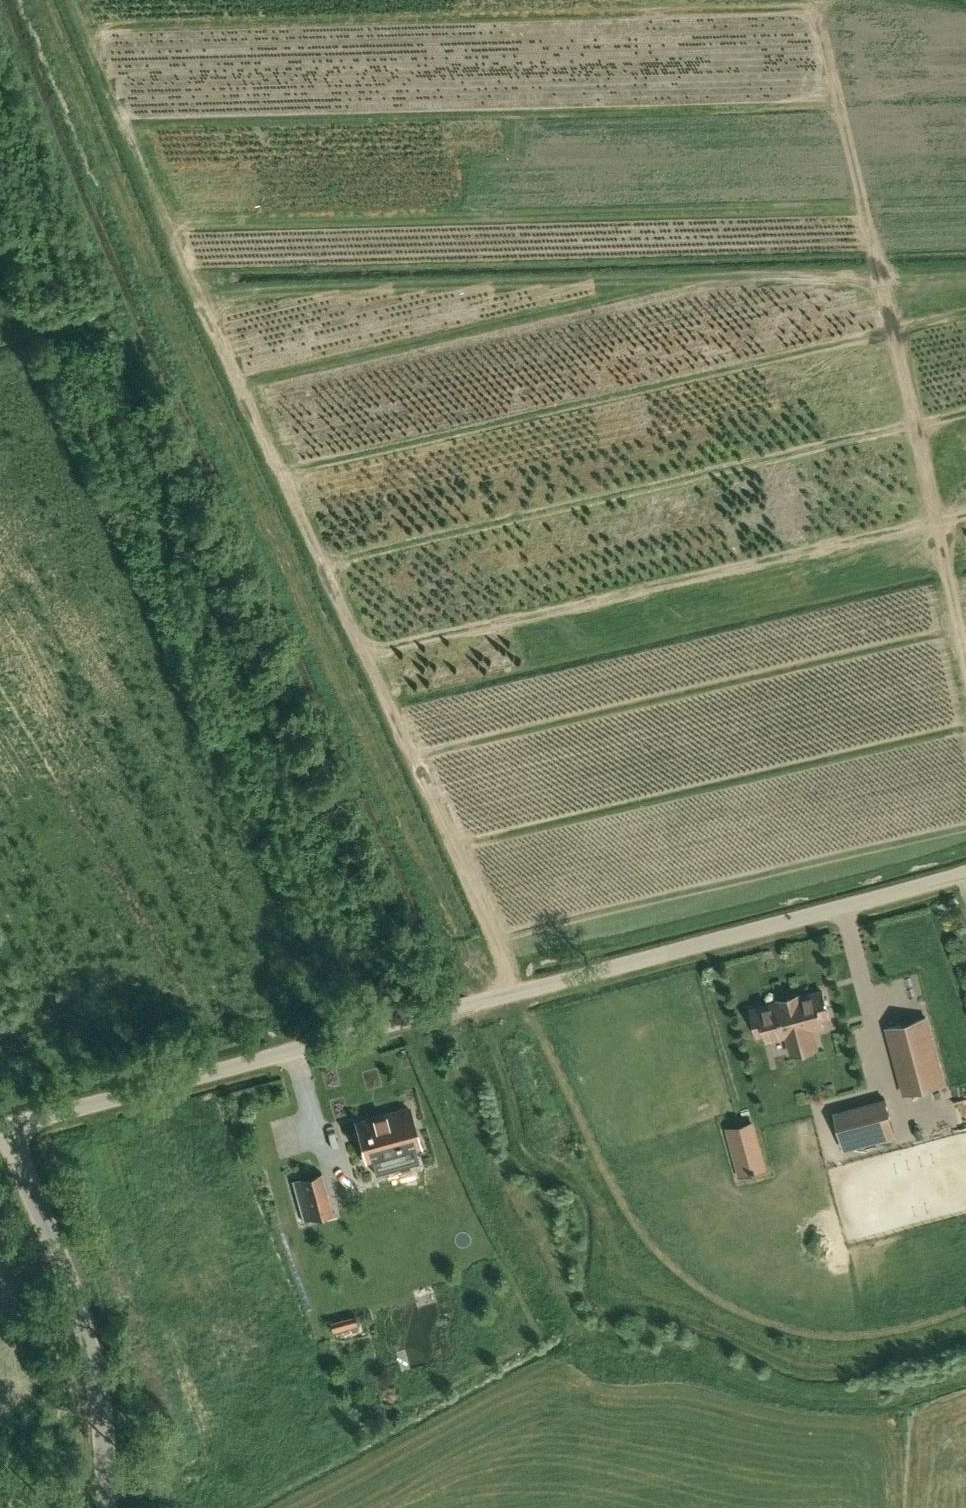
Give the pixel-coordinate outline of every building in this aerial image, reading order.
[(792,1054),(813,1048),(817,1047),(812,1028),(823,1025),(821,1018),(829,1016),(822,991),(801,997),(800,993),(778,999),(779,1002),(752,1010),(758,1034),(766,1032),(768,1040),(787,1035),(792,1054)] [(926,1017),(887,1028),(905,1093),(944,1083),(926,1017)] [(885,1099),(872,1102),(835,1112),(845,1149),(895,1136),(885,1099)] [(400,1151),(419,1146),(409,1108),(357,1122),(367,1160),(385,1155),(400,1151)] [(765,1171),(752,1123),(726,1130),(739,1178),(765,1171)] [(305,1204),(299,1206),(303,1222),(333,1213),(329,1198),(322,1173),(298,1180),(305,1204)]
